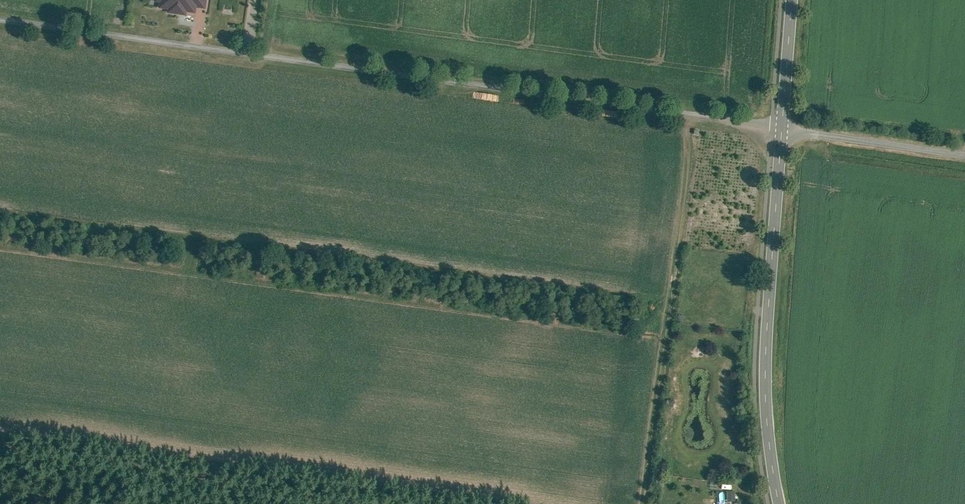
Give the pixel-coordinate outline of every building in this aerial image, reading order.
[(155,4),(160,4),(159,10),(167,11),(167,15),(187,17),(187,14),(196,15),(197,10),(206,11),(207,0),(155,0),(155,4)] [(728,500),(736,501),(736,490),(728,490),(728,500)]
